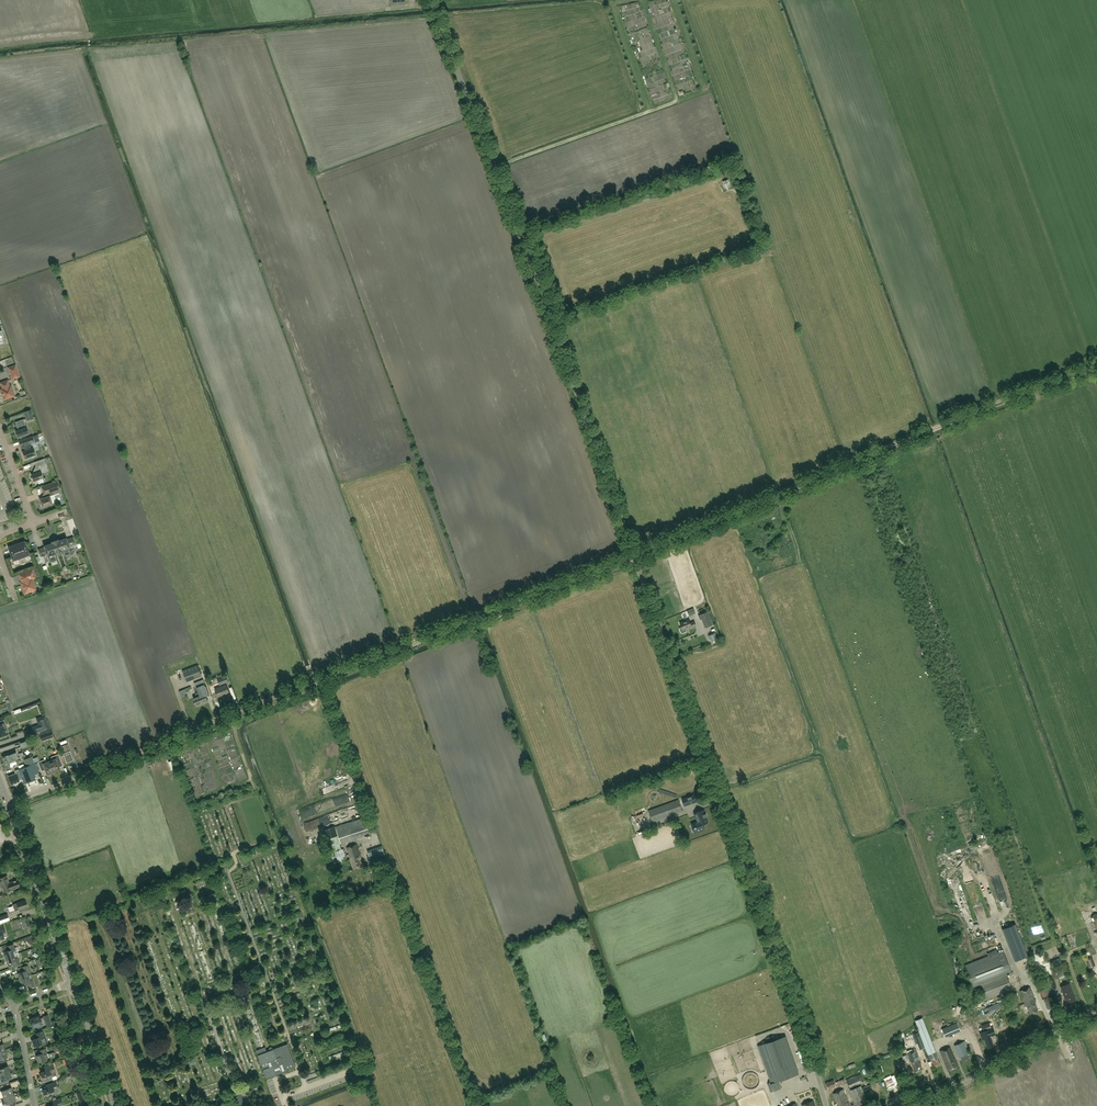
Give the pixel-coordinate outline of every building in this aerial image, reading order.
[(669,56),(672,62),(682,57),(679,51),(669,56)] [(16,375),(16,378),(20,377),(16,365),(9,368),(12,376),(16,375)] [(3,389),(1,389),(4,400),(15,396),(11,386),(10,386),(8,381),(1,383),(3,389)] [(30,410),(24,412),(27,420),(33,418),(30,410)] [(24,419),(15,422),(15,426),(17,428),(18,428),(19,430),(16,431),(18,438),(25,435),(26,436),(27,434),(29,434),(27,427),(26,427),(25,425),(26,425),(24,419)] [(33,436),(35,443),(40,441),(38,437),(42,436),(42,433),(33,436)] [(33,436),(19,441),(21,446),(22,446),(24,451),(23,451),(25,458),(31,456),(32,457),(34,457),(34,455),(36,455),(33,447),(32,448),(30,443),(34,442),(33,436)] [(34,474),(31,475),(33,481),(36,480),(38,481),(39,479),(43,477),(42,473),(44,469),(43,465),(46,464),(44,459),(34,462),(36,466),(37,466),(36,469),(34,470),(35,471),(34,474)] [(58,481),(42,487),(44,495),(43,495),(42,497),(43,498),(40,499),(43,507),(52,504),(49,496),(55,494),(54,491),(58,490),(59,494),(62,493),(58,481)] [(66,538),(61,540),(67,557),(72,555),(69,546),(76,544),(73,537),(67,539),(66,538)] [(67,557),(61,540),(49,544),(55,561),(58,560),(57,558),(56,555),(62,552),(64,558),(67,557)] [(15,545),(8,547),(13,560),(20,558),(20,559),(23,558),(23,557),(30,555),(25,541),(18,544),(18,542),(15,543),(15,545)] [(55,561),(49,544),(44,546),(45,547),(38,550),(41,556),(47,554),(50,561),(50,563),(55,561)] [(32,570),(19,574),(24,588),(23,588),(25,593),(31,591),(30,590),(35,588),(32,579),(35,578),(32,570)] [(708,611),(698,616),(700,620),(702,619),(705,627),(713,624),(708,611)] [(686,630),(686,629),(691,627),(691,628),(696,626),(694,621),(690,622),(689,619),(679,623),(681,627),(680,628),(679,629),(681,633),(682,633),(686,632),(686,630)] [(198,665),(182,671),(187,682),(202,676),(198,665)] [(228,682),(226,676),(217,680),(219,685),(228,682)] [(204,693),(204,691),(207,689),(203,679),(194,683),(198,693),(199,693),(199,695),(193,698),(196,706),(208,701),(204,693)] [(226,685),(215,690),(218,697),(229,693),(226,685)] [(37,702),(20,709),(21,711),(38,705),(37,702)] [(43,723),(32,727),(35,735),(50,730),(45,716),(41,717),(43,723)] [(52,732),(39,736),(41,741),(53,737),(52,732)] [(20,742),(22,749),(32,745),(30,738),(20,742)] [(67,764),(74,761),(67,743),(60,747),(67,764)] [(8,754),(9,755),(3,757),(5,763),(17,758),(15,752),(8,754)] [(52,760),(49,761),(54,772),(57,771),(58,772),(59,771),(60,770),(59,770),(60,770),(59,767),(63,765),(58,754),(51,757),(52,760)] [(34,762),(33,759),(32,756),(24,760),(27,766),(35,763),(34,762)] [(17,758),(5,763),(7,769),(13,767),(12,764),(19,762),(17,758)] [(54,772),(49,761),(46,762),(45,759),(38,762),(41,771),(45,770),(47,775),(48,774),(48,775),(49,775),(50,775),(51,774),(50,773),(54,772)] [(35,763),(27,766),(15,771),(16,773),(9,776),(12,784),(19,781),(18,777),(21,776),(25,784),(36,779),(34,774),(39,772),(35,763)] [(677,787),(670,789),(674,800),(680,798),(677,787)] [(692,795),(682,799),(684,806),(695,802),(692,795)] [(648,811),(652,822),(682,811),(678,800),(648,811)] [(706,816),(704,810),(695,813),(695,814),(697,813),(700,820),(698,821),(698,822),(692,824),(694,823),(697,831),(694,832),(695,832),(705,829),(705,828),(704,828),(703,824),(707,822),(705,816),(706,816)] [(366,817),(350,822),(335,827),(323,831),(330,853),(334,864),(338,863),(347,860),(343,849),(342,849),(337,836),(338,836),(340,843),(371,833),(366,817)] [(357,844),(347,847),(354,868),(363,865),(357,844)] [(382,846),(368,850),(371,860),(385,855),(382,846)] [(9,883),(7,875),(0,878),(0,883),(3,892),(20,886),(18,880),(9,883)] [(25,900),(13,904),(16,911),(28,907),(25,900)] [(0,917),(0,923),(10,920),(8,914),(0,917)] [(1002,929),(1014,961),(1028,956),(1016,924),(1002,929)] [(16,947),(15,947),(13,943),(7,946),(8,950),(3,952),(5,958),(18,953),(16,947)] [(1003,951),(966,965),(974,986),(979,984),(985,1000),(1012,989),(1006,974),(1011,972),(1003,951)] [(1044,955),(1042,956),(1040,952),(1034,955),(1037,962),(1046,958),(1044,955)] [(18,953),(5,958),(7,963),(12,961),(14,966),(20,963),(18,957),(19,956),(19,955),(18,953)] [(1091,958),(1086,960),(1089,968),(1094,966),(1091,958)] [(31,975),(28,964),(21,966),(23,971),(17,973),(19,979),(25,977),(31,975)] [(1047,977),(1044,968),(1038,970),(1041,980),(1046,977),(1048,981),(1049,981),(1051,987),(1056,985),(1053,979),(1052,980),(1050,976),(1047,977)] [(25,977),(19,979),(22,985),(27,983),(29,987),(40,983),(36,973),(31,975),(25,977)] [(1046,977),(1041,980),(1041,981),(1036,983),(1038,989),(1041,997),(1048,994),(1052,993),(1048,981),(1046,977)] [(1069,983),(1060,987),(1067,1003),(1076,1000),(1069,983)] [(1020,991),(1025,1006),(1026,1005),(1030,1014),(1038,1011),(1035,1002),(1036,1001),(1030,987),(1020,991)] [(1050,996),(1043,999),(1047,1009),(1054,1006),(1050,996)] [(995,1011),(1000,1009),(998,1003),(992,1005),(995,1011)] [(42,1023),(46,1022),(47,1026),(51,1024),(48,1014),(43,1016),(44,1017),(40,1018),(39,1015),(29,1019),(32,1027),(36,1026),(37,1028),(38,1028),(42,1027),(42,1026),(42,1023)] [(980,1024),(990,1020),(988,1014),(977,1018),(980,1024)] [(936,1057),(934,1053),(935,1052),(922,1018),(915,1021),(928,1055),(927,1055),(929,1059),(930,1059),(934,1067),(940,1065),(937,1056),(936,1057)] [(957,1023),(942,1029),(945,1037),(960,1031),(957,1023)] [(991,1029),(989,1023),(981,1026),(983,1031),(991,1029)] [(43,1030),(41,1031),(34,1033),(36,1038),(31,1039),(34,1046),(42,1043),(42,1044),(47,1043),(43,1030)] [(918,1032),(912,1035),(916,1044),(918,1043),(920,1049),(924,1048),(918,1032)] [(985,1038),(984,1039),(987,1048),(993,1046),(990,1036),(989,1037),(988,1032),(983,1033),(985,1038)] [(786,1036),(759,1045),(772,1083),(778,1081),(799,1074),(786,1036)] [(905,1047),(901,1036),(893,1039),(897,1050),(905,1047)] [(963,1042),(954,1045),(959,1057),(968,1054),(963,1042)] [(256,1050),(267,1078),(282,1072),(283,1074),(283,1072),(286,1071),(286,1073),(287,1072),(286,1070),(296,1066),(288,1044),(274,1049),(271,1046),(269,1049),(270,1050),(267,1051),(265,1047),(259,1049),(256,1050)] [(950,1047),(940,1051),(945,1063),(948,1070),(958,1066),(955,1060),(950,1047)] [(53,1056),(52,1053),(49,1054),(48,1053),(47,1053),(45,1053),(45,1052),(47,1051),(46,1048),(39,1050),(40,1054),(36,1055),(38,1062),(48,1058),(53,1056)] [(923,1069),(915,1050),(907,1053),(914,1073),(923,1069)] [(46,1071),(40,1073),(43,1080),(52,1077),(50,1073),(55,1071),(52,1064),(44,1067),(46,1071)] [(2,1068),(1,1065),(0,1065),(0,1075),(9,1071),(7,1066),(2,1068)] [(0,1075),(0,1078),(0,1079),(0,1084),(0,1085),(7,1082),(6,1079),(11,1077),(9,1071),(0,1075)] [(863,1083),(860,1074),(846,1080),(850,1088),(863,1083)] [(833,1080),(834,1080),(825,1083),(828,1089),(836,1086),(844,1083),(842,1077),(833,1080)] [(43,1090),(45,1097),(55,1094),(53,1089),(58,1088),(56,1082),(48,1084),(49,1087),(43,1090)] [(0,1098),(13,1094),(11,1087),(4,1089),(3,1085),(0,1087),(0,1098)] [(860,1086),(850,1090),(857,1105),(860,1105),(867,1103),(863,1093),(872,1090),(870,1085),(861,1088),(860,1086)] [(833,1094),(838,1105),(850,1105),(843,1090),(833,1094)] [(240,1092),(232,1095),(236,1105),(243,1105),(245,1105),(240,1092)] [(13,1094),(0,1098),(2,1102),(3,1105),(11,1105),(9,1102),(15,1100),(13,1094)] [(50,1105),(48,1105),(58,1105),(57,1105),(62,1103),(60,1098),(53,1100),(54,1104),(50,1105)]
